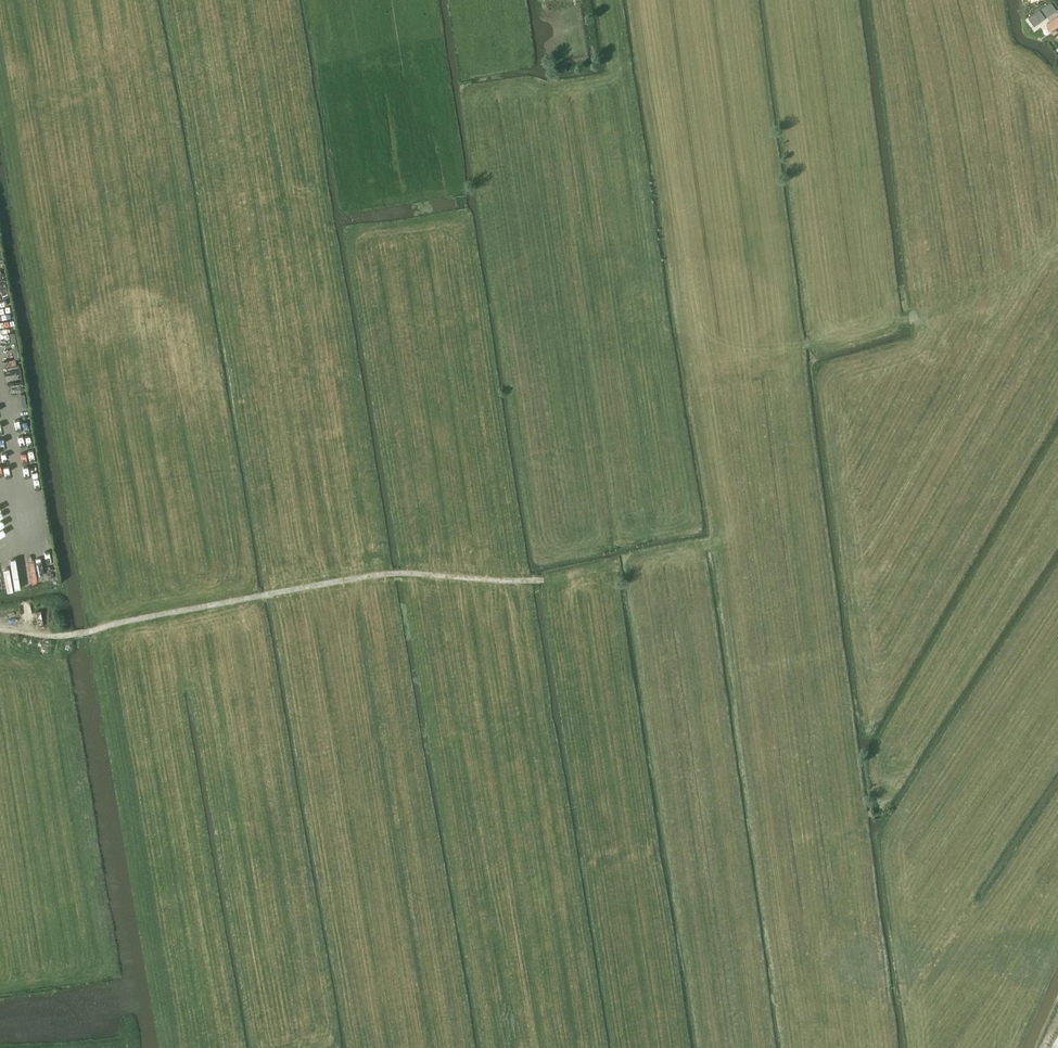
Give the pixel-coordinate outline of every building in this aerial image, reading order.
[(1035,25),(1057,11),(1051,2),(1030,17),(1035,25)] [(1054,34),(1057,32),(1057,15),(1046,24),(1054,34)] [(11,573),(0,574),(0,590),(11,590),(11,573)]
